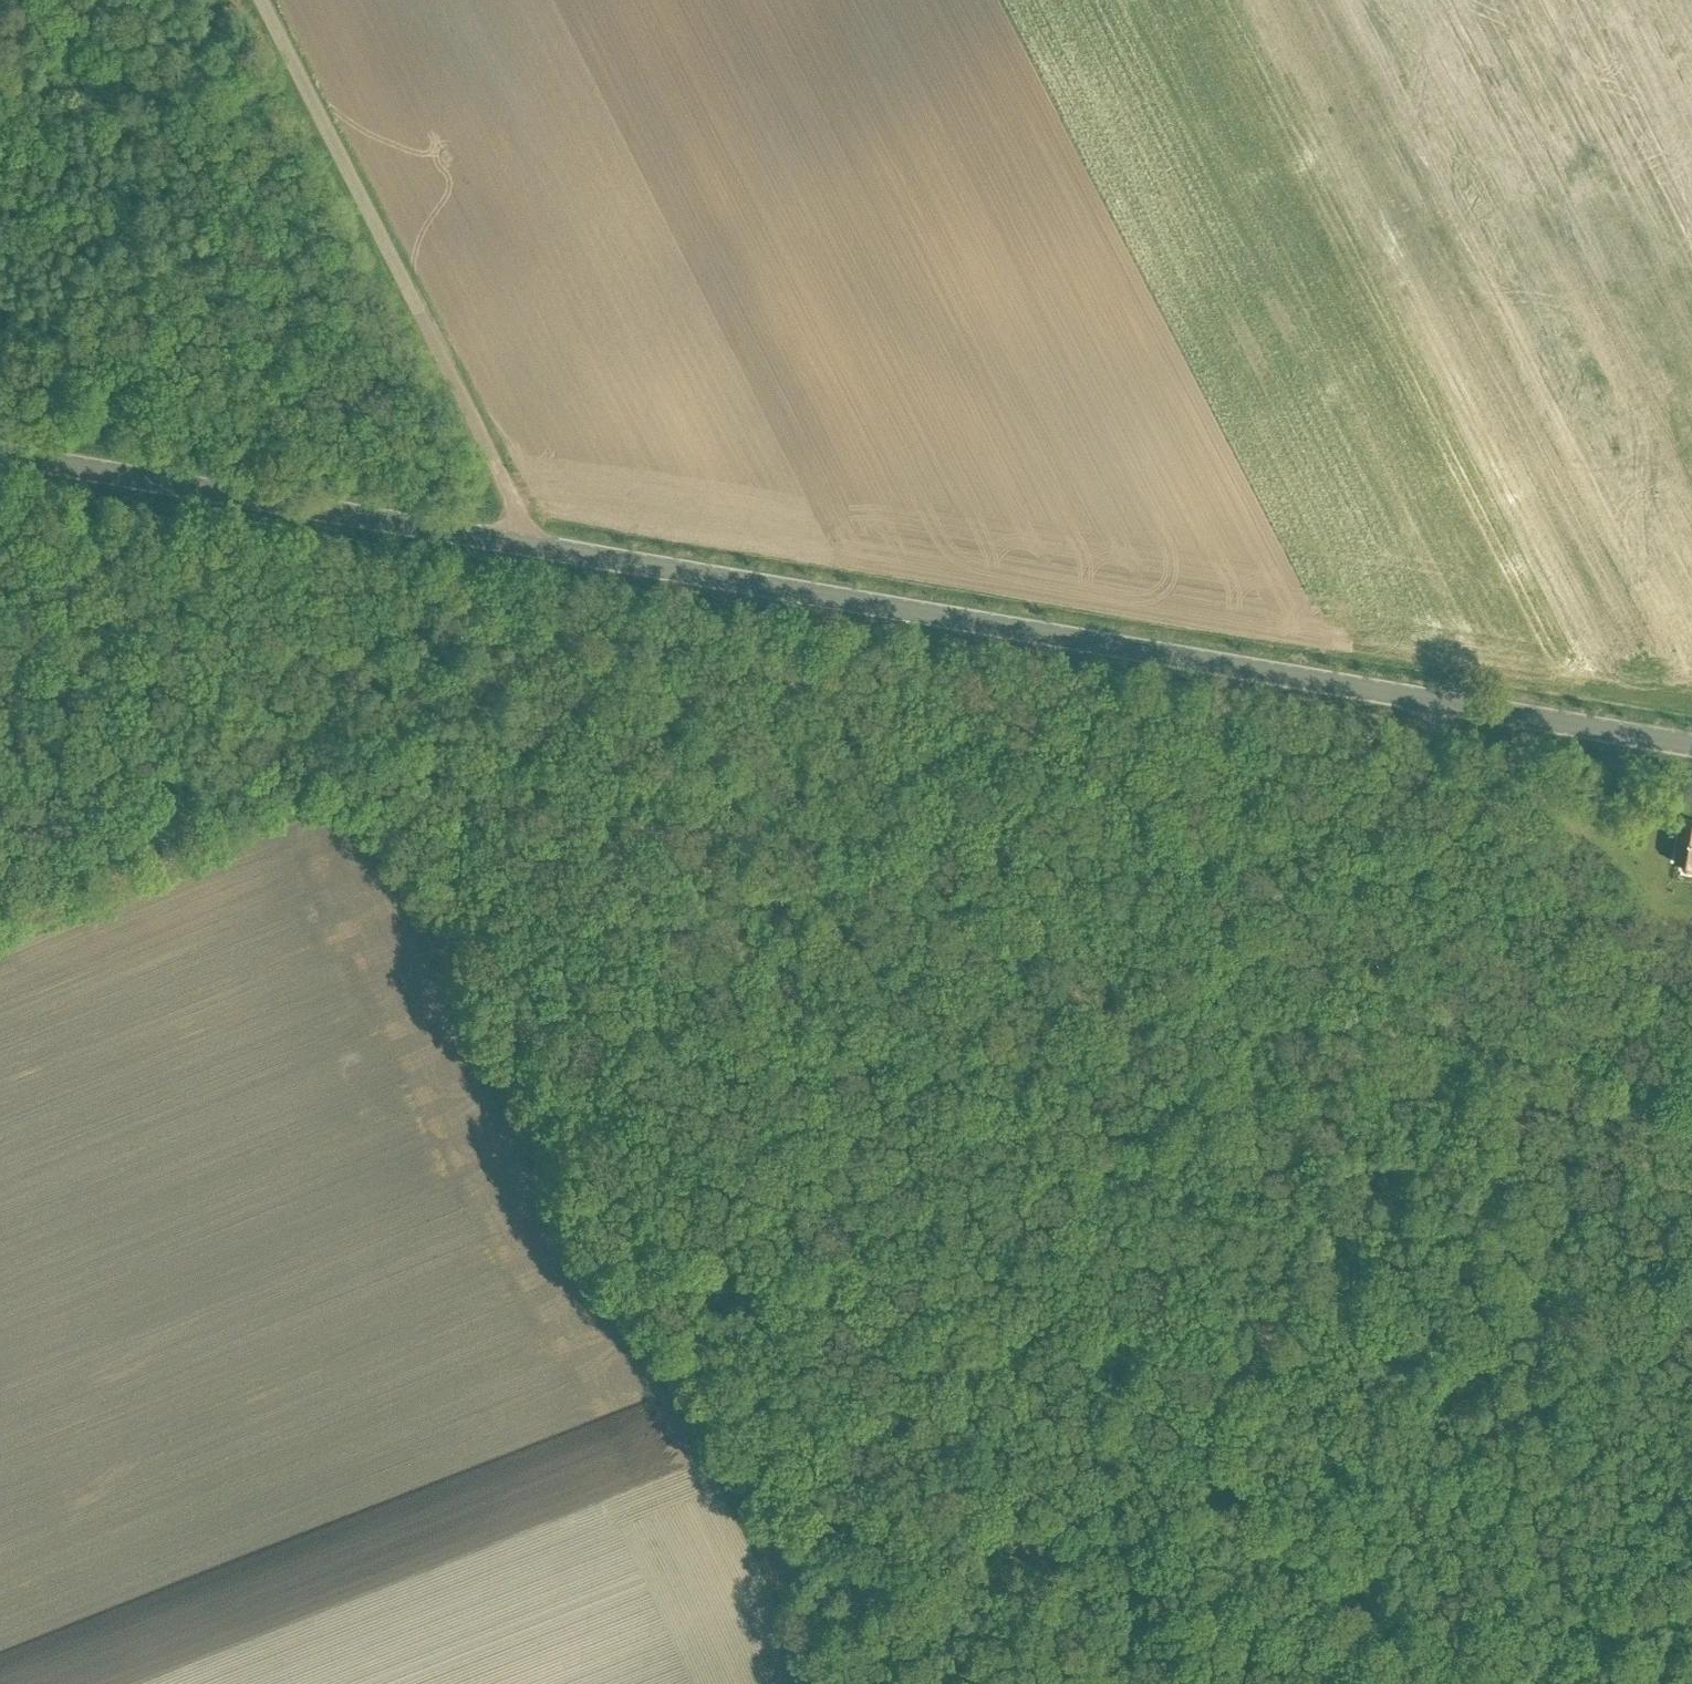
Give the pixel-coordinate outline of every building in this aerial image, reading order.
[(1681,820),(1675,863),(1691,866),(1691,822),(1681,820)]
